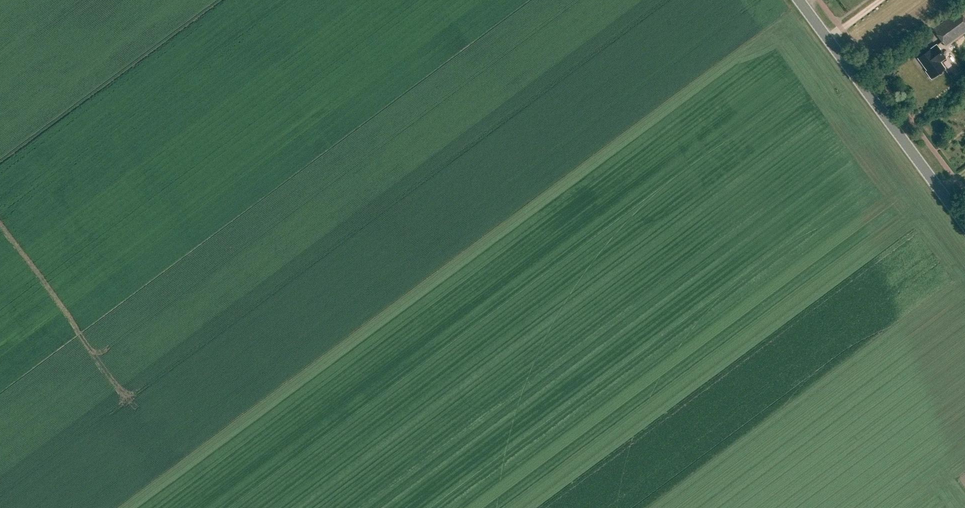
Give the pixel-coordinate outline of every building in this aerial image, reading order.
[(933,29),(945,45),(964,32),(964,18),(959,10),(933,29)] [(937,46),(930,50),(918,58),(927,70),(926,71),(931,78),(944,69),(938,62),(945,57),(937,46)]
